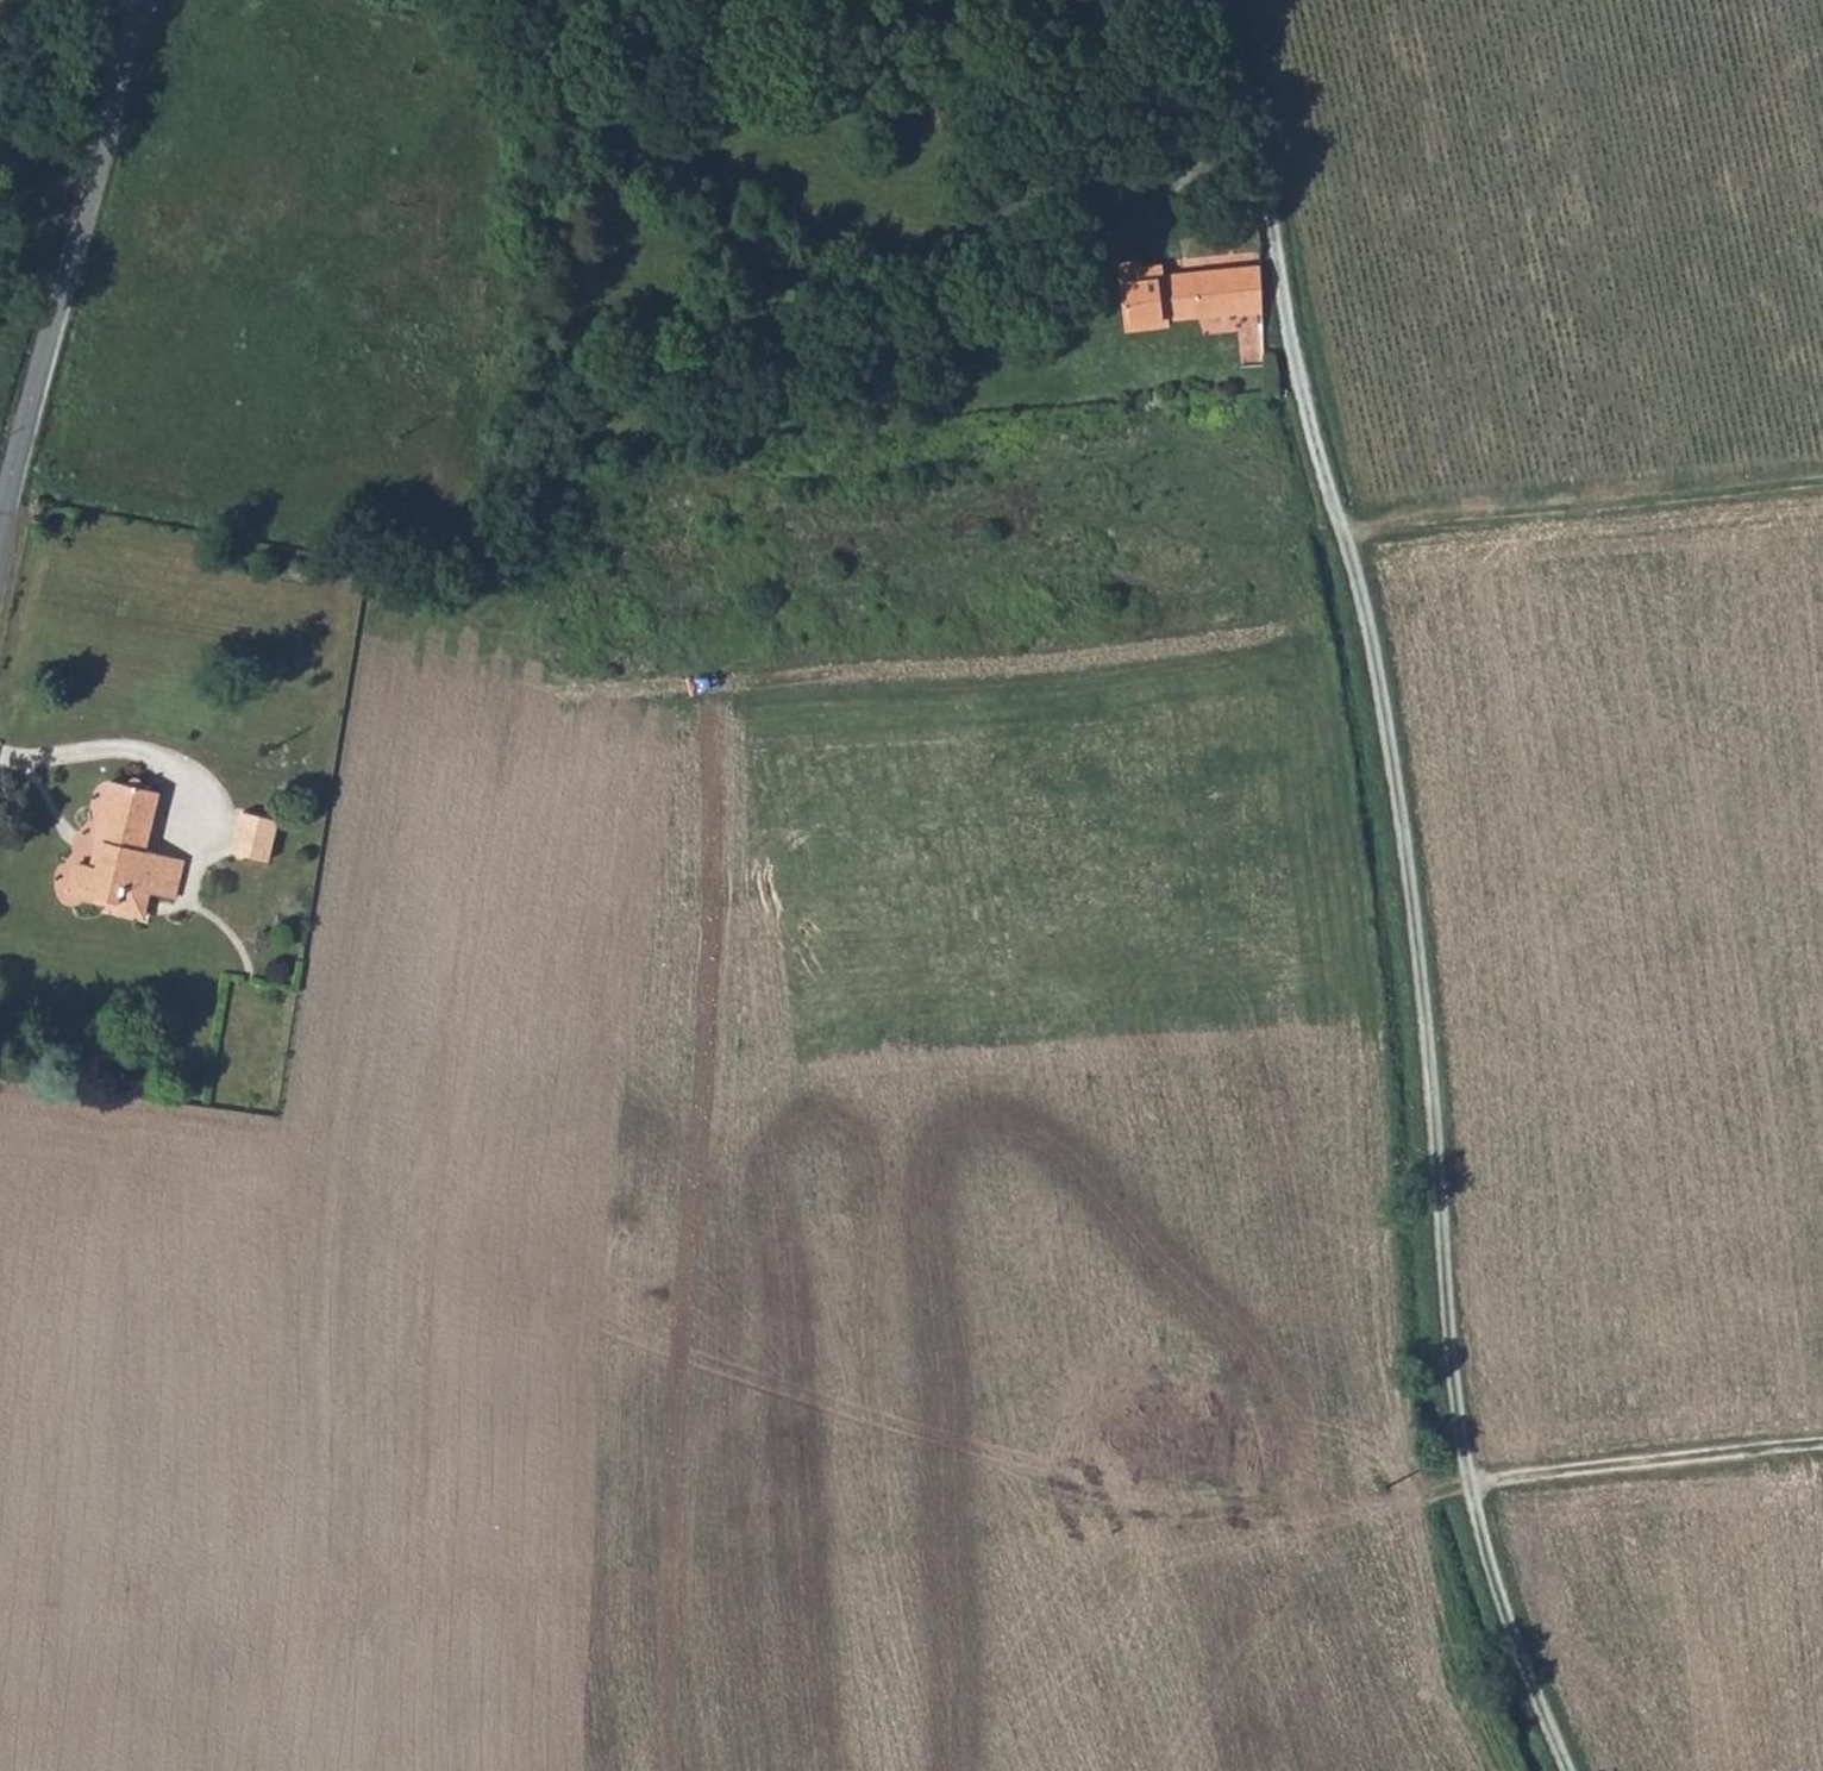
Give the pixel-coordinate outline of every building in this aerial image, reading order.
[(1156,257),(1113,264),(1115,278),(1130,276),(1130,271),(1141,263),(1142,269),(1159,267),(1156,257)] [(1130,276),(1115,278),(1120,320),(1136,320),(1137,327),(1167,325),(1167,316),(1259,309),(1257,267),(1159,275),(1159,267),(1142,269),(1141,263),(1130,271),(1130,276)] [(1136,320),(1120,320),(1120,329),(1137,327),(1136,320)] [(97,862),(87,860),(73,857),(67,890),(103,897),(114,901),(119,883),(144,889),(170,894),(179,859),(142,851),(156,786),(140,783),(140,780),(139,778),(138,775),(135,773),(132,773),(129,773),(127,774),(125,778),(124,780),(108,776),(94,839),(102,840),(97,862)] [(240,805),(231,846),(266,854),(275,813),(240,805)] [(94,839),(87,860),(97,862),(102,840),(94,839)] [(114,901),(103,897),(100,907),(137,914),(144,889),(119,883),(114,901)]
